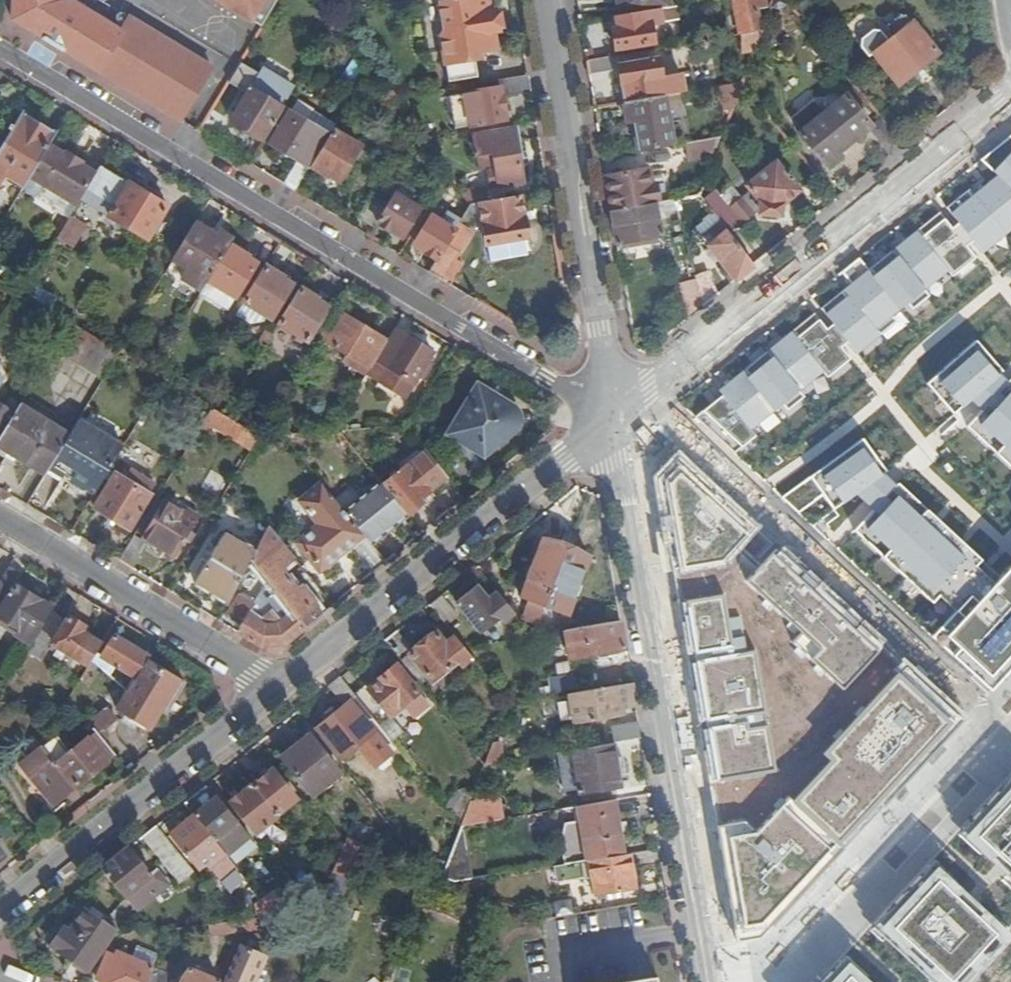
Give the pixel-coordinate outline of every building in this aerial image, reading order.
[(11,17),(43,37),(43,38),(63,50),(64,49),(140,96),(156,70),(115,45),(123,31),(74,0),(12,0),(11,17)] [(276,0),(216,0),(260,27),(276,0)] [(478,76),(474,50),(497,47),(495,31),(498,30),(500,28),(497,10),(492,10),(490,0),(451,0),(443,1),(447,28),(442,35),(449,80),(478,76)] [(671,7),(670,0),(619,0),(622,15),(661,8),(671,7)] [(743,33),(762,30),(758,6),(768,5),(767,0),(735,0),(741,34),(743,33)] [(622,15),(617,17),(619,27),(613,29),(617,49),(655,43),(653,23),(664,22),(661,8),(622,15)] [(913,23),(906,15),(900,14),(889,24),(888,28),(896,37),(891,41),(882,31),(875,30),(863,40),(863,47),(871,57),(876,53),(900,83),(939,52),(914,21),(913,23)] [(762,30),(743,33),(742,50),(754,51),(761,35),(762,30)] [(587,60),(590,74),(612,70),(614,66),(612,56),(587,60)] [(621,82),(624,103),(665,96),(685,92),(681,73),(662,76),(659,57),(620,64),(622,82),(621,82)] [(263,140),(294,90),(261,68),(259,72),(241,60),(229,79),(248,91),(231,120),(263,140)] [(532,91),(529,74),(464,85),(465,92),(451,95),(456,127),(506,120),(505,112),(506,112),(504,95),(532,91)] [(824,113),(849,144),(870,128),(873,125),(847,94),(824,113)] [(635,120),(641,150),(672,144),(665,96),(624,103),(627,121),(635,120)] [(825,163),(849,144),(824,113),(816,104),(812,104),(797,116),(797,121),(803,130),(801,133),(825,163)] [(311,164),(329,134),(288,110),(269,142),(297,160),(283,183),(295,191),(311,164)] [(57,131),(23,111),(0,148),(0,198),(12,206),(27,182),(50,143),(57,131)] [(524,181),(515,124),(474,131),(478,154),(493,151),(496,165),(489,166),(491,185),(524,181)] [(360,147),(332,130),(329,134),(311,164),(327,174),(328,173),(340,179),(360,147)] [(1008,137),(997,146),(983,156),(999,172),(1010,183),(1010,140),(1008,137)] [(88,188),(98,173),(83,164),(84,161),(67,151),(65,152),(50,143),(27,182),(29,191),(34,194),(40,192),(45,183),(79,203),(88,188)] [(799,190),(776,161),(747,185),(751,190),(730,206),(744,223),(758,211),(758,213),(781,216),(782,204),(799,190)] [(169,205),(102,165),(98,173),(88,188),(116,205),(110,215),(149,238),(169,205)] [(650,168),(606,176),(609,190),(613,211),(656,203),(650,168)] [(999,172),(976,190),(1010,234),(1010,183),(999,172)] [(665,192),(667,201),(675,199),(700,195),(706,178),(706,177),(673,180),(665,192)] [(491,185),(460,189),(469,202),(480,201),(493,199),(491,185)] [(715,189),(703,199),(717,216),(722,223),(731,234),(744,223),(730,206),(715,189)] [(988,254),(1010,235),(1010,234),(976,190),(952,209),(959,218),(973,235),(988,254)] [(388,203),(378,221),(392,230),(393,229),(402,235),(419,208),(394,193),(388,203)] [(358,216),(374,226),(378,221),(388,203),(372,194),(358,216)] [(525,220),(521,195),(493,199),(480,201),(486,244),(487,244),(489,258),(526,253),(524,240),(528,239),(526,220),(525,220)] [(680,218),(684,232),(717,216),(703,199),(700,195),(675,199),(680,218)] [(656,203),(613,211),(620,254),(662,246),(660,228),(666,227),(665,220),(680,218),(675,199),(667,201),(656,203)] [(953,271),(975,252),(966,241),(973,235),(959,218),(953,223),(940,208),(919,225),(953,271)] [(424,249),(437,258),(454,229),(453,229),(458,219),(447,213),(441,222),(430,216),(414,242),(424,248),(424,249)] [(83,223),(72,215),(59,237),(70,244),(83,223)] [(437,258),(429,272),(443,281),(475,229),(458,219),(453,229),(454,229),(437,258)] [(232,243),(234,239),(220,231),(217,236),(213,234),(213,233),(197,222),(175,258),(189,266),(182,277),(203,289),(210,279),(232,243)] [(710,244),(737,280),(755,265),(731,234),(722,223),(706,236),(711,243),(710,244)] [(929,289),(953,271),(919,225),(894,244),(929,289)] [(249,254),(232,243),(210,279),(237,296),(258,262),(248,255),(249,254)] [(905,309),(929,289),(894,244),(870,264),(905,309)] [(284,275),(266,264),(245,301),(272,317),(293,283),(283,277),(284,275)] [(881,328),(905,309),(870,264),(844,284),(881,328)] [(679,279),(689,318),(704,306),(695,275),(679,279)] [(857,347),(881,328),(844,284),(822,302),(834,317),(848,334),(857,347)] [(320,297),(303,287),(281,323),(308,339),(329,305),(319,299),(320,297)] [(224,319),(231,323),(239,310),(232,305),(224,319)] [(829,369),(850,352),(841,340),(848,334),(834,317),(827,323),(816,307),(792,324),(829,369)] [(371,367),(388,339),(337,308),(321,335),(371,367)] [(804,389),(829,369),(792,324),(768,344),(804,389)] [(433,350),(395,327),(388,339),(371,367),(368,372),(406,396),(419,375),(423,377),(432,362),(428,360),(433,350)] [(260,342),(267,346),(274,333),(267,329),(260,342)] [(1010,374),(1003,367),(976,336),(926,378),(954,413),(973,396),(984,406),(968,425),(1010,465),(1010,375),(1010,374)] [(780,408),(804,389),(768,344),(745,362),(780,408)] [(290,368),(298,373),(306,359),(298,354),(290,368)] [(756,426),(780,408),(745,362),(719,382),(723,387),(756,426)] [(516,405),(480,383),(449,433),(485,455),(516,430),(516,405)] [(732,444),(756,426),(723,387),(694,409),(707,421),(732,444)] [(16,413),(0,403),(0,439),(16,413)] [(0,439),(0,452),(9,457),(12,452),(33,465),(57,426),(21,404),(16,413),(0,439)] [(252,449),(260,436),(228,417),(221,430),(252,449)] [(99,488),(124,447),(79,420),(55,460),(69,469),(72,465),(80,471),(74,480),(85,487),(95,485),(99,488)] [(325,431),(332,430),(336,425),(331,422),(325,431)] [(956,610),(1000,576),(982,555),(962,537),(957,532),(938,514),(932,508),(905,483),(887,462),(862,431),(780,489),(796,504),(821,486),(832,501),(848,490),(853,494),(858,489),(863,494),(878,509),(858,531),(946,619),(956,610)] [(449,478),(425,449),(383,485),(407,515),(408,515),(432,496),(430,493),(449,478)] [(732,554),(758,527),(682,455),(658,480),(674,570),(685,567),(690,599),(739,590),(750,588),(742,580),(750,570),(732,554)] [(132,470),(122,465),(117,474),(116,474),(96,508),(131,528),(151,494),(148,492),(153,483),(140,475),(137,479),(130,475),(132,470)] [(365,534),(344,509),(322,481),(300,500),(319,524),(298,542),(320,570),(365,534)] [(407,515),(383,485),(380,481),(344,509),(365,534),(372,543),(407,515)] [(175,507),(165,501),(144,536),(176,556),(198,520),(196,519),(199,515),(178,502),(175,507)] [(287,642),(317,618),(311,610),(317,605),(302,585),(298,589),(282,569),(295,558),(269,526),(257,549),(252,560),(270,582),(256,605),(241,596),(231,614),(245,622),(239,632),(247,637),(262,645),(287,642)] [(858,710),(905,662),(758,527),(732,554),(750,570),(742,580),(750,588),(794,631),(785,640),(858,710)] [(231,602),(252,560),(257,549),(226,531),(196,581),(231,602)] [(120,559),(133,567),(147,542),(135,535),(120,559)] [(522,598),(546,606),(568,548),(545,539),(522,598)] [(568,548),(546,606),(570,615),(591,557),(568,548)] [(1010,667),(1010,564),(1000,576),(956,610),(946,619),(932,636),(990,689),(1010,667)] [(53,611),(55,608),(18,586),(24,577),(8,567),(0,581),(0,623),(34,644),(53,611)] [(505,623),(516,614),(498,592),(489,602),(477,587),(459,603),(481,631),(492,623),(495,624),(500,620),(500,617),(505,623)] [(739,590),(690,599),(679,601),(709,782),(779,771),(758,644),(748,645),(739,590)] [(442,596),(432,605),(446,624),(457,615),(442,596)] [(94,659),(103,643),(83,631),(86,625),(69,615),(67,619),(53,611),(34,644),(32,646),(46,654),(50,648),(57,652),(55,655),(63,660),(68,652),(90,665),(94,659)] [(622,621),(566,631),(570,658),(626,649),(622,621)] [(400,631),(387,642),(422,685),(431,677),(434,681),(460,660),(464,666),(474,658),(466,648),(456,636),(446,644),(436,633),(415,651),(400,631)] [(148,659),(151,655),(116,634),(103,656),(133,674),(131,678),(134,681),(148,659)] [(186,682),(148,659),(134,681),(129,689),(94,659),(90,665),(70,698),(74,703),(89,678),(120,704),(118,708),(151,728),(162,711),(167,713),(186,682)] [(709,782),(736,940),(761,936),(963,716),(905,662),(858,710),(818,750),(826,757),(786,799),(779,771),(709,782)] [(357,697),(394,741),(405,732),(391,717),(404,706),(419,693),(397,665),(382,678),(383,679),(370,690),(367,685),(355,694),(357,697)] [(577,688),(575,673),(550,677),(552,693),(577,688)] [(342,678),(330,687),(345,707),(318,729),(343,758),(359,745),(362,750),(375,740),(372,735),(375,732),(351,702),(357,697),(355,694),(342,678)] [(635,705),(633,684),(571,694),(576,721),(623,713),(622,707),(635,705)] [(419,693),(404,706),(414,718),(430,705),(419,693)] [(91,724),(97,731),(103,739),(110,733),(107,729),(114,723),(105,712),(91,724)] [(611,728),(614,742),(641,738),(639,723),(611,728)] [(53,803),(115,754),(103,739),(97,731),(71,752),(57,734),(21,762),(53,803)] [(311,735),(284,757),(315,795),(342,773),(311,735)] [(614,742),(574,749),(581,793),(621,786),(614,742)] [(255,785),(280,814),(299,798),(275,769),(255,785)] [(256,835),(281,816),(280,814),(255,785),(255,784),(231,803),(256,835)] [(1010,879),(1010,784),(963,836),(1004,873),(1010,879)] [(196,815),(228,855),(252,837),(219,796),(196,815)] [(472,803),(463,826),(504,819),(501,798),(472,803)] [(617,799),(578,806),(584,844),(623,837),(617,799)] [(219,863),(228,855),(196,815),(173,833),(203,869),(215,859),(219,863)] [(190,865),(159,825),(145,836),(177,875),(190,865)] [(343,914),(372,845),(350,836),(345,847),(332,877),(320,903),(343,914)] [(8,855),(0,844),(0,861),(8,855)] [(135,909),(138,911),(172,884),(160,869),(154,874),(152,871),(150,873),(130,848),(104,869),(135,909)] [(631,854),(589,862),(591,877),(595,897),(637,889),(631,854)] [(589,862),(589,861),(581,862),(584,878),(591,877),(589,862)] [(581,862),(556,866),(559,882),(584,878),(581,862)] [(876,928),(934,981),(977,981),(1010,946),(1010,931),(979,900),(938,862),(876,928)] [(237,900),(252,888),(233,865),(218,877),(237,900)] [(293,913),(318,910),(301,888),(284,902),(293,913)] [(283,914),(293,913),(284,902),(275,890),(264,899),(277,915),(283,914)] [(91,972),(123,927),(107,916),(103,922),(86,910),(75,925),(70,922),(61,934),(58,933),(50,944),(91,972)] [(285,925),(283,914),(277,915),(247,920),(242,931),(285,925)] [(211,935),(242,931),(247,920),(237,921),(210,925),(211,935)] [(266,958),(244,947),(229,981),(256,981),(266,958)] [(155,967),(155,966),(119,951),(117,955),(110,951),(99,977),(107,980),(106,981),(149,981),(155,967)] [(850,955),(826,981),(877,981),(850,955)] [(221,980),(191,966),(184,981),(220,981),(221,980)] [(172,974),(155,967),(149,981),(168,981),(172,974)]
